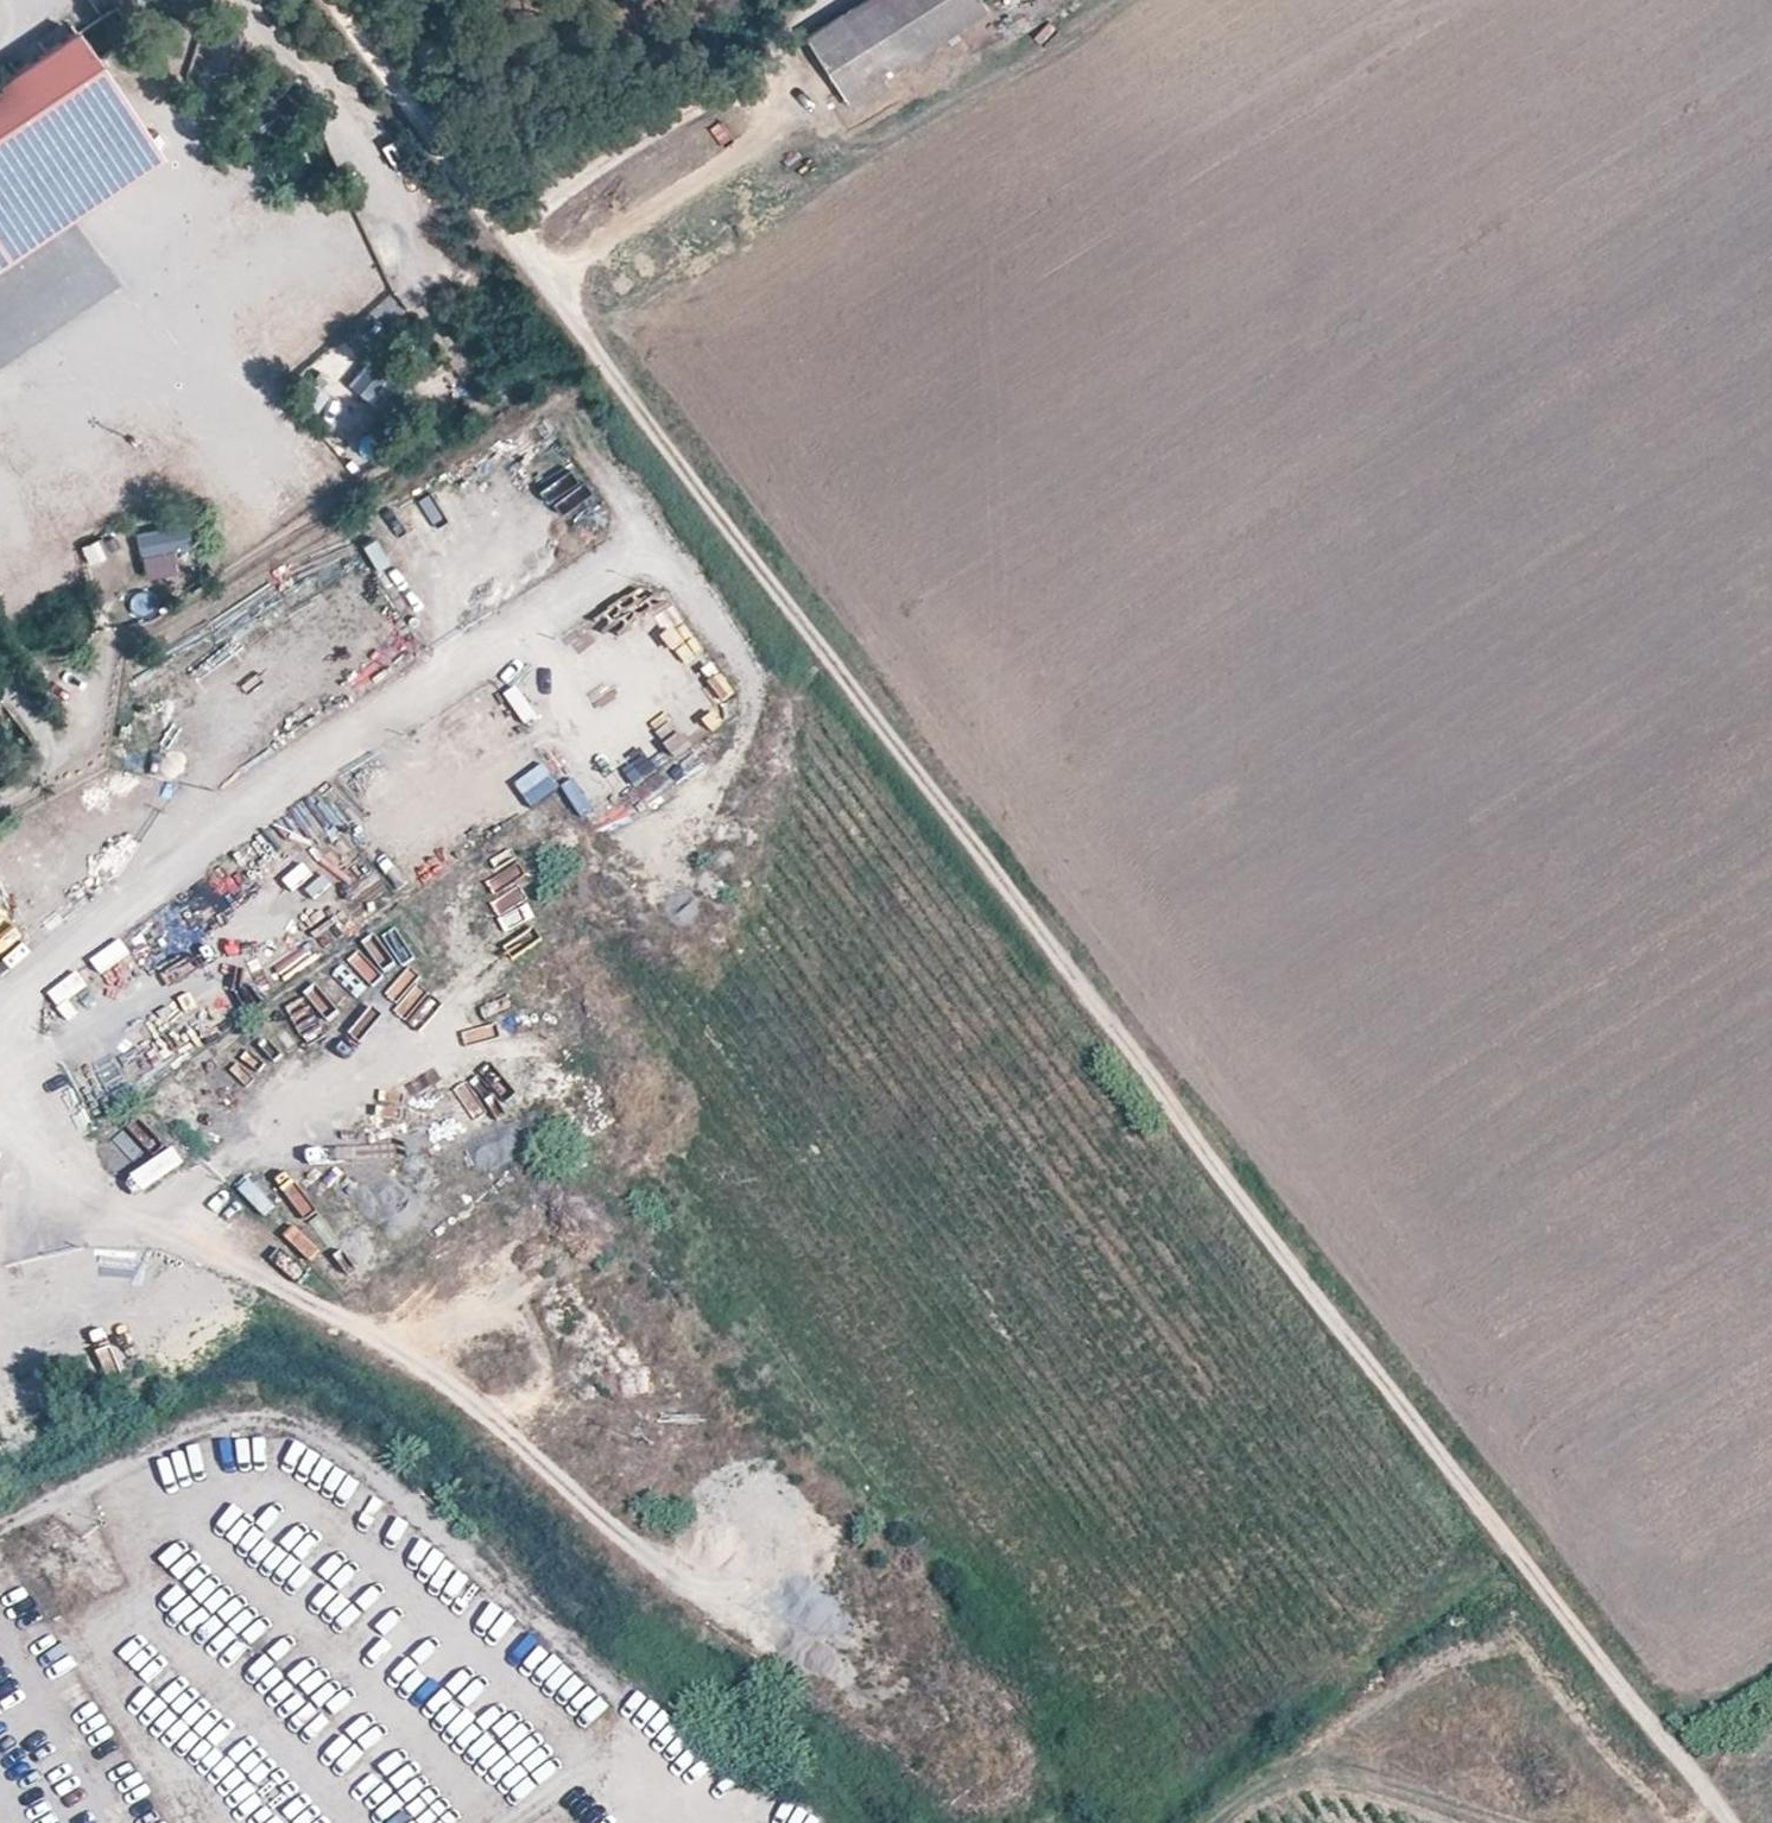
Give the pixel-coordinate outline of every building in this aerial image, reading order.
[(878,73),(984,8),(979,0),(861,0),(806,35),(823,64),(843,95),(878,73)] [(0,75),(0,256),(148,155),(63,32),(0,75)] [(888,88),(878,73),(843,95),(852,110),(888,88)] [(366,398),(387,370),(368,355),(346,382),(366,398)] [(184,521),(135,528),(141,575),(175,571),(172,548),(187,546),(184,521)] [(80,542),(87,561),(108,553),(101,535),(80,542)] [(132,616),(154,611),(149,588),(127,593),(132,616)] [(250,1177),(239,1189),(266,1213),(276,1202),(250,1177)]
